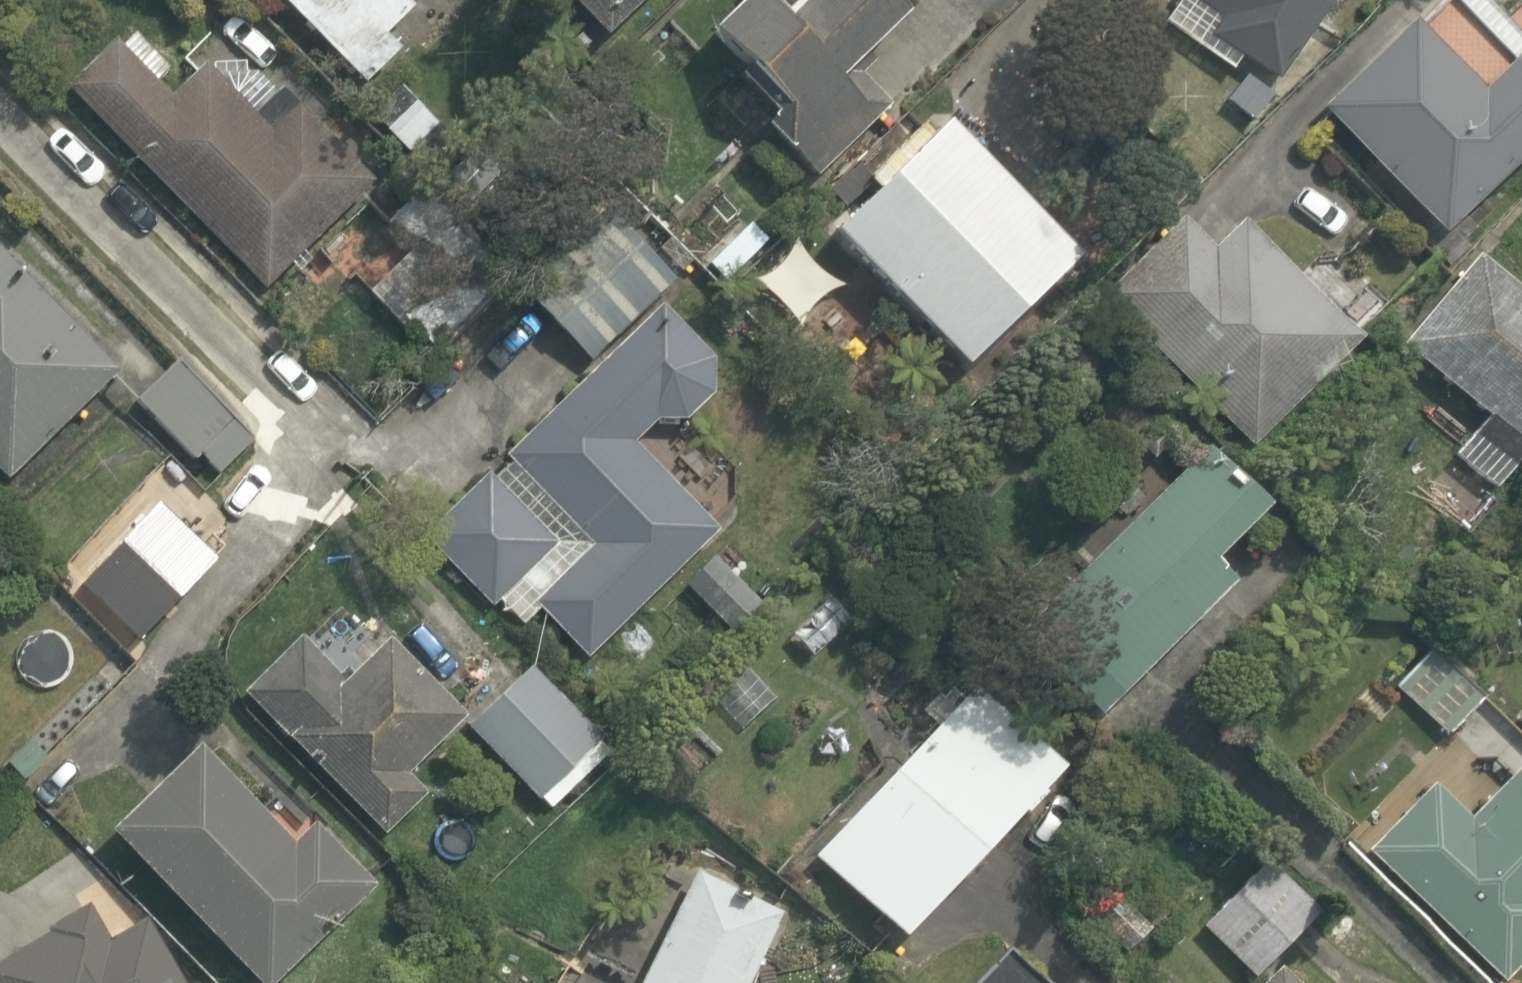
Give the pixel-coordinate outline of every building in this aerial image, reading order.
[(352,83),(390,44),(371,26),(397,0),(268,0),(352,83)] [(598,42),(642,0),(559,0),(598,42)] [(746,0),(723,0),(688,33),(754,104),(739,119),(786,169),(847,111),(815,77),(884,12),(873,0),(784,0),(764,19),(746,0)] [(1314,0),(1176,0),(1158,29),(1224,71),(1232,58),(1265,78),(1314,0)] [(1308,104),(1428,224),(1521,131),(1521,54),(1488,21),(1509,0),(1413,0),(1308,104)] [(85,31),(39,80),(263,289),(366,179),(263,82),(239,108),(178,50),(144,86),(85,31)] [(923,106),(803,224),(944,367),(1064,248),(923,106)] [(453,188),(354,290),(434,368),(533,265),(453,188)] [(764,234),(726,203),(683,256),(720,287),(764,234)] [(1237,450),(1345,328),(1223,221),(1204,243),(1174,217),(1086,317),(1237,450)] [(879,328),(789,240),(718,311),(807,400),(879,328)] [(1521,443),(1521,275),(1475,240),(1388,356),(1516,451),(1521,443)] [(93,381),(207,490),(261,433),(170,346),(132,385),(0,259),(0,478),(93,381)] [(412,538),(509,628),(525,610),(577,659),(706,521),(619,441),(643,415),(658,429),(711,372),(633,300),(412,538)] [(1235,510),(1181,457),(1005,637),(1079,709),(1207,578),(1187,559),(1235,510)] [(321,596),(230,692),(370,826),(405,789),(391,775),(447,717),(321,596)] [(1421,648),(1389,687),(1443,731),(1475,692),(1421,648)] [(515,661),(456,720),(542,804),(600,745),(515,661)] [(1031,764),(941,686),(794,856),(884,933),(1031,764)] [(1507,717),(1521,731),(1521,700),(1507,717)] [(96,823),(246,982),(262,982),(359,892),(293,821),(272,840),(181,743),(96,823)] [(1422,784),(1358,849),(1493,982),(1497,982),(1521,958),(1521,799),(1498,775),(1456,817),(1422,784)] [(1259,852),(1191,920),(1245,973),(1312,905),(1259,852)] [(694,873),(639,982),(749,982),(782,912),(694,873)] [(0,946),(0,982),(171,982),(132,918),(92,941),(69,904),(0,946)] [(1003,947),(970,982),(1043,982),(1003,947)]
